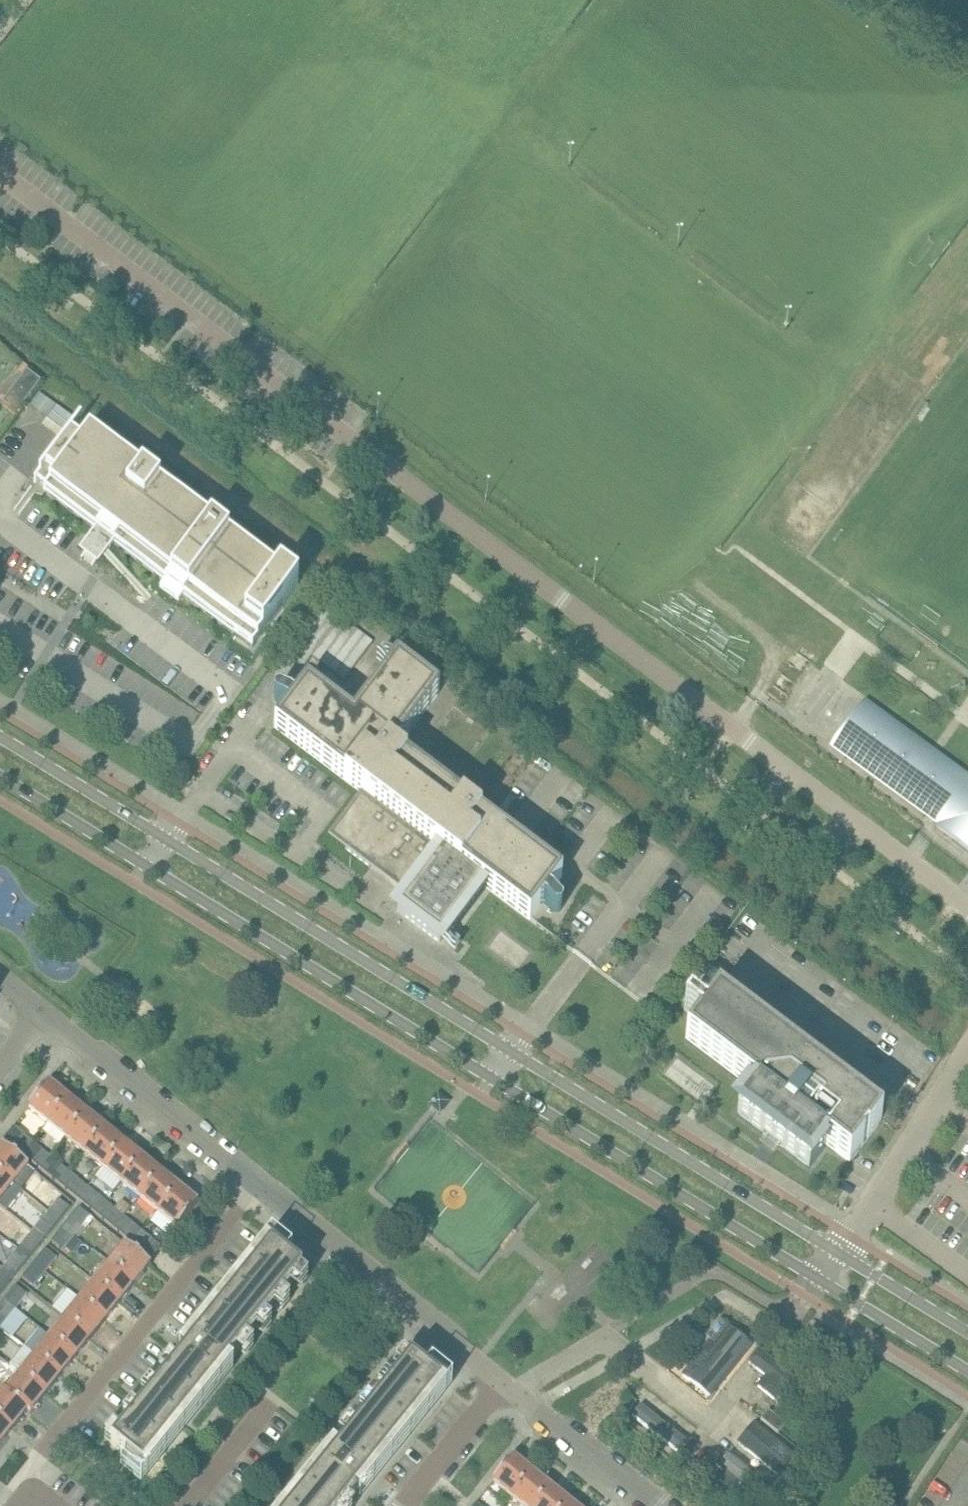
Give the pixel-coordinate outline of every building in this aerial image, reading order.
[(2,402),(16,413),(41,381),(26,370),(2,402)] [(56,407),(46,420),(64,433),(74,420),(56,407)] [(96,529),(91,535),(109,549),(114,543),(165,580),(160,587),(178,601),(183,595),(252,647),(298,586),(80,421),(34,482),(96,529)] [(562,903),(561,902),(550,894),(562,877),(395,751),(439,692),(397,660),(353,718),(307,684),(294,701),(282,692),(281,691),(279,691),(277,691),(276,692),(275,693),(274,695),(274,696),(274,697),(274,698),(275,699),(275,700),(276,700),(288,709),(275,726),(361,792),(331,832),(348,845),(345,849),(370,867),(380,854),(392,864),(392,865),(392,869),(393,869),(388,876),(411,893),(397,911),(440,943),(484,885),(530,919),(543,902),(555,911),(556,912),(557,912),(559,912),(561,911),(562,910),(562,909),(563,908),(563,907),(563,906),(563,905),(562,904),(562,903)] [(833,743),(843,751),(931,815),(942,824),(938,831),(967,852),(967,780),(961,775),(872,711),(862,704),(855,713),(840,734),(833,743)] [(185,772),(178,782),(187,789),(195,779),(185,772)] [(910,894),(914,888),(909,885),(905,890),(910,894)] [(821,1066),(820,1068),(818,1070),(718,994),(705,1011),(690,1000),(684,1008),(699,1019),(686,1037),(755,1089),(752,1094),(751,1093),(737,1112),(767,1134),(764,1138),(777,1147),(780,1144),(809,1166),(823,1147),(822,1147),(826,1143),(849,1160),(882,1118),(827,1077),(830,1073),(821,1066)] [(28,1107),(29,1108),(47,1123),(67,1098),(48,1082),(28,1107)] [(67,1098),(47,1123),(66,1137),(86,1112),(67,1098)] [(86,1112),(66,1137),(84,1152),(104,1127),(86,1112)] [(22,1153),(31,1142),(13,1127),(3,1138),(22,1153)] [(104,1127),(84,1152),(103,1167),(123,1142),(104,1127)] [(41,1168),(50,1157),(31,1142),(22,1153),(41,1168)] [(123,1142),(103,1167),(121,1182),(141,1157),(123,1142)] [(28,1165),(3,1145),(0,1149),(0,1174),(12,1184),(28,1165)] [(59,1183),(68,1172),(50,1157),(41,1168),(59,1183)] [(141,1157),(121,1182),(139,1197),(160,1172),(141,1157)] [(77,1198),(87,1187),(68,1172),(59,1183),(77,1198)] [(160,1172),(139,1197),(158,1212),(178,1187),(160,1172)] [(8,1211),(22,1193),(12,1185),(12,1184),(0,1174),(0,1205),(8,1211)] [(96,1213),(105,1202),(87,1187),(77,1198),(96,1213)] [(158,1212),(177,1227),(197,1202),(178,1187),(158,1212)] [(59,1222),(70,1208),(59,1198),(47,1213),(59,1222)] [(114,1228),(124,1217),(105,1202),(96,1213),(114,1228)] [(79,1207),(63,1225),(75,1235),(90,1216),(79,1207)] [(59,1222),(47,1213),(36,1227),(47,1236),(59,1222)] [(133,1243),(142,1231),(124,1217),(114,1228),(133,1243)] [(63,1225),(52,1240),(63,1249),(75,1235),(63,1225)] [(151,1258),(160,1246),(142,1231),(133,1243),(151,1258)] [(29,1259),(40,1244),(29,1235),(17,1249),(29,1259)] [(125,1244),(110,1263),(135,1283),(150,1264),(125,1244)] [(34,1262),(45,1272),(56,1257),(45,1248),(34,1262)] [(111,1446),(141,1471),(301,1273),(271,1248),(111,1446)] [(17,1273),(29,1259),(17,1249),(6,1264),(17,1273)] [(34,1262),(22,1277),(33,1286),(45,1272),(34,1262)] [(110,1263),(95,1281),(120,1301),(135,1283),(110,1263)] [(11,1281),(0,1273),(0,1294),(11,1281)] [(95,1281),(80,1300),(105,1320),(120,1301),(95,1281)] [(4,1299),(15,1309),(27,1294),(15,1285),(4,1299)] [(0,1304),(0,1320),(4,1323),(15,1309),(4,1299),(0,1304)] [(80,1300),(65,1318),(90,1338),(105,1320),(80,1300)] [(65,1318),(50,1337),(75,1357),(90,1338),(65,1318)] [(719,1319),(706,1336),(705,1337),(714,1344),(728,1327),(727,1326),(719,1319)] [(60,1375),(75,1357),(50,1337),(39,1328),(24,1346),(60,1375)] [(730,1328),(687,1382),(709,1399),(721,1384),(752,1345),(741,1336),(730,1328)] [(20,1374),(45,1394),(60,1375),(24,1346),(9,1365),(20,1374)] [(807,1389),(759,1350),(747,1365),(765,1379),(757,1389),(773,1402),(781,1392),(795,1404),(807,1389)] [(441,1386),(411,1361),(294,1505),(344,1505),(441,1386)] [(20,1374),(5,1392),(30,1412),(45,1394),(20,1374)] [(12,1428),(27,1410),(30,1413),(30,1412),(5,1392),(5,1393),(0,1388),(0,1418),(12,1428)] [(786,1397),(774,1411),(786,1421),(797,1407),(786,1397)] [(632,1417),(680,1454),(688,1443),(640,1406),(632,1417)] [(778,1432),(786,1423),(769,1409),(761,1418),(778,1432)] [(12,1428),(0,1418),(0,1443),(12,1428)] [(756,1422),(738,1443),(778,1475),(795,1455),(756,1422)] [(728,1489),(734,1483),(747,1493),(758,1479),(727,1454),(716,1468),(725,1475),(719,1482),(728,1489)] [(814,1463),(806,1456),(805,1456),(791,1473),(801,1481),(814,1463)] [(512,1457),(492,1482),(511,1497),(531,1472),(512,1457)] [(531,1472),(511,1497),(522,1505),(535,1505),(550,1487),(531,1472)] [(550,1487),(535,1505),(565,1505),(568,1502),(550,1487)] [(760,1505),(762,1505),(775,1505),(782,1496),(783,1496),(777,1491),(773,1488),(760,1505)]
